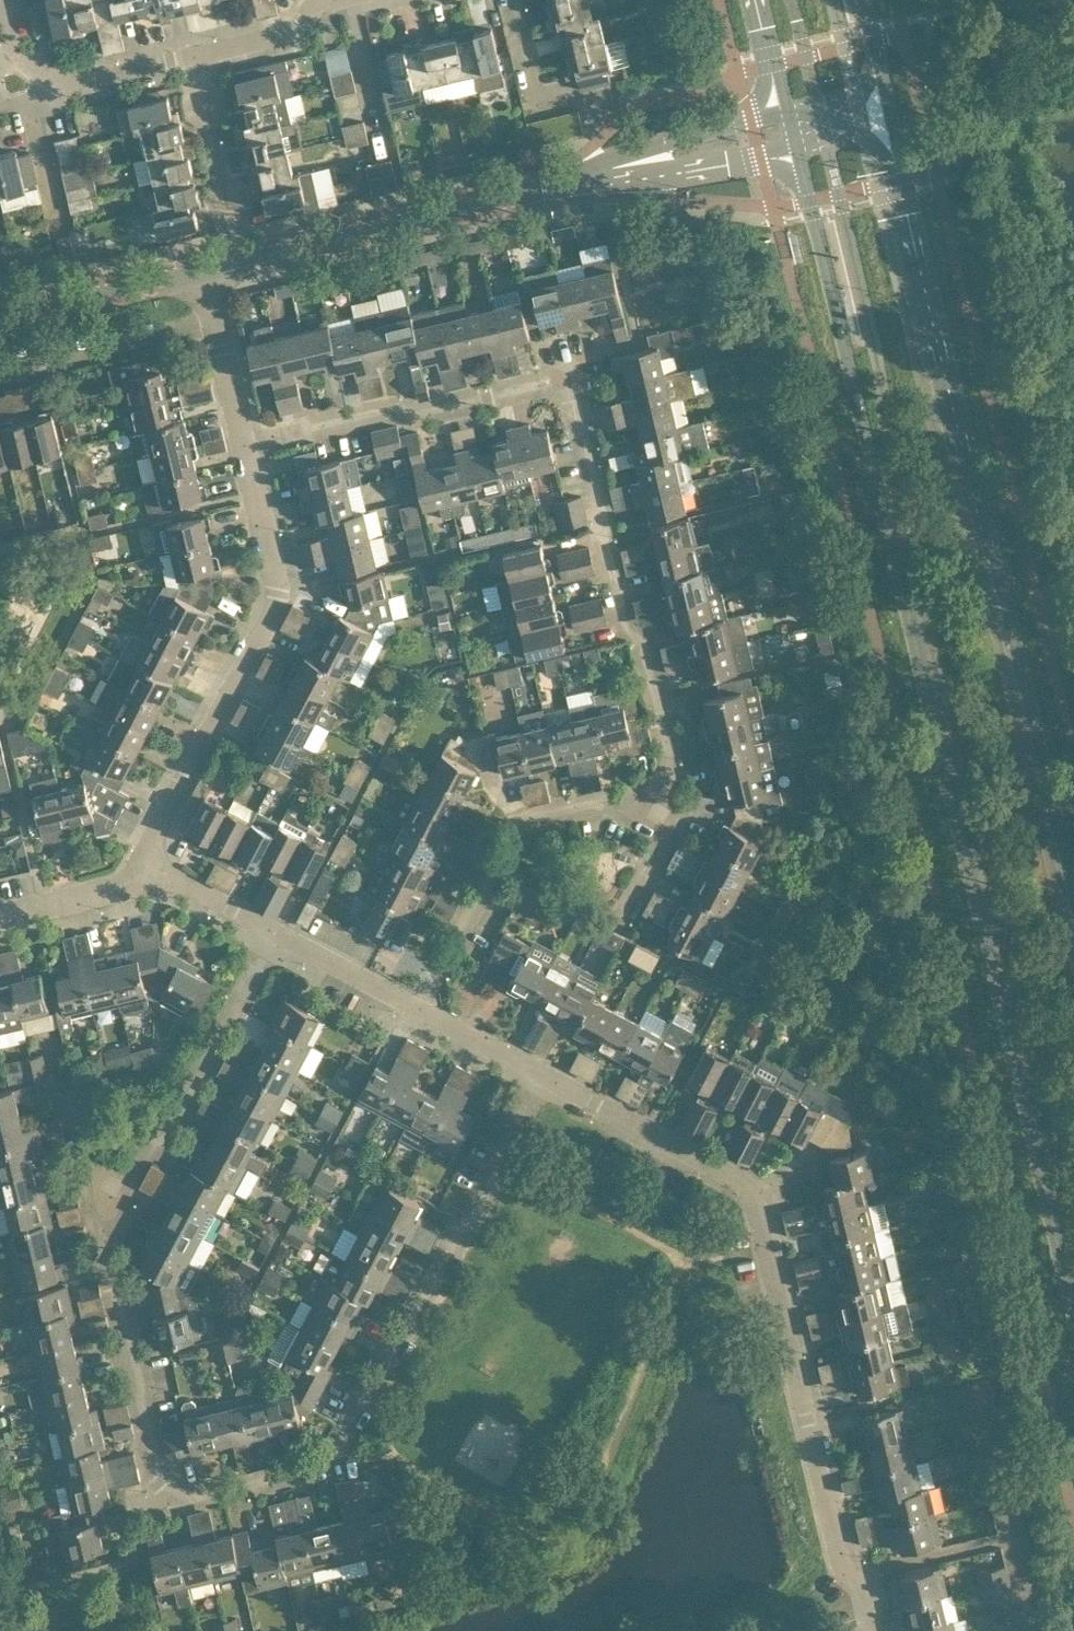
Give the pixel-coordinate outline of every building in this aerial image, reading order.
[(36,2),(43,33),(56,30),(57,34),(73,30),(74,36),(84,34),(83,28),(76,0),(35,0),(36,2)] [(83,28),(98,24),(105,54),(115,51),(103,0),(76,0),(83,28)] [(115,51),(126,49),(119,19),(134,16),(130,0),(103,0),(115,51)] [(134,16),(149,12),(151,18),(161,16),(157,0),(130,0),(134,16)] [(163,22),(173,20),(171,13),(187,10),(184,0),(157,0),(163,22)] [(187,10),(202,6),(203,12),(213,10),(212,4),(211,0),(184,0),(187,10)] [(258,17),(269,15),(265,0),(254,0),(258,17)] [(269,15),(279,13),(276,0),(265,0),(269,15)] [(548,29),(600,17),(600,16),(594,17),(589,0),(555,0),(548,2),(552,17),(546,19),(548,29)] [(661,6),(665,28),(675,25),(670,4),(661,6)] [(563,36),(567,51),(606,42),(600,17),(548,29),(548,30),(554,28),(557,38),(563,36)] [(475,25),(464,28),(475,73),(479,91),(505,85),(492,28),(476,32),(475,25)] [(666,28),(658,29),(661,41),(678,37),(675,25),(666,28)] [(456,36),(440,40),(450,79),(475,73),(464,28),(454,30),(456,36)] [(423,38),(413,40),(424,85),(450,79),(440,40),(425,44),(423,38)] [(389,56),(377,59),(383,84),(382,84),(389,111),(399,109),(428,102),(424,85),(413,40),(403,42),(405,49),(388,53),(389,56)] [(606,42),(567,51),(571,67),(564,68),(567,79),(578,76),(581,89),(611,82),(608,69),(612,68),(606,42)] [(346,44),(325,50),(326,57),(348,52),(346,44)] [(241,96),(234,97),(237,108),(282,97),(276,71),(289,68),(286,58),(236,70),(238,79),(237,80),(241,96)] [(331,74),(334,86),(355,81),(352,69),(331,74)] [(355,81),(334,86),(336,95),(357,90),(355,81)] [(130,105),(136,132),(181,121),(179,110),(172,112),(168,96),(130,105)] [(240,123),(234,124),(236,135),(282,124),(292,122),(287,97),(282,98),(282,97),(237,108),(240,123)] [(579,110),(566,113),(572,136),(584,133),(579,110)] [(546,142),(541,119),(528,122),(533,145),(546,142)] [(343,125),(346,136),(367,131),(364,120),(343,125)] [(194,145),(191,134),(185,136),(181,121),(136,132),(136,133),(142,131),(148,156),(194,145)] [(236,135),(239,145),(245,143),(249,158),(242,159),(243,160),(288,150),(282,124),(236,135)] [(367,131),(346,136),(348,147),(369,142),(367,131)] [(55,140),(57,150),(79,145),(76,135),(55,140)] [(57,150),(60,162),(81,157),(79,145),(57,150)] [(200,171),(199,169),(193,171),(190,156),(196,155),(194,145),(148,156),(154,181),(200,171)] [(0,196),(26,189),(25,185),(38,182),(31,152),(18,155),(17,150),(1,154),(0,149),(0,195),(0,196)] [(516,149),(494,154),(497,165),(518,160),(516,149)] [(243,160),(245,170),(251,169),(255,184),(294,174),(288,150),(243,160)] [(497,165),(494,154),(474,159),(476,170),(497,165)] [(60,162),(64,176),(85,171),(81,157),(60,162)] [(399,188),(392,159),(367,165),(373,194),(399,188)] [(465,161),(443,166),(446,177),(467,172),(465,161)] [(446,177),(443,166),(422,171),(424,182),(446,177)] [(64,176),(67,191),(95,184),(92,169),(85,171),(64,176)] [(283,216),(322,206),(313,169),(294,174),(255,184),(257,194),(264,193),(268,209),(280,206),(283,216)] [(200,198),(196,182),(202,180),(200,171),(154,181),(160,206),(154,208),(154,209),(200,198)] [(70,202),(91,196),(98,195),(95,184),(67,191),(70,202)] [(91,196),(70,202),(72,212),(93,207),(91,196)] [(160,234),(199,225),(196,209),(202,207),(200,198),(154,209),(160,234)] [(552,229),(554,240),(576,234),(574,224),(552,229)] [(546,225),(535,227),(538,240),(549,237),(546,225)] [(519,229),(506,232),(509,243),(509,246),(522,243),(519,229)] [(506,232),(484,237),(486,248),(509,243),(506,232)] [(474,240),(451,245),(454,256),(477,251),(474,240)] [(454,256),(451,245),(430,249),(433,260),(454,256)] [(421,251),(399,257),(401,267),(423,262),(421,251)] [(27,255),(17,257),(19,269),(30,266),(27,255)] [(583,261),(586,274),(595,310),(609,307),(617,339),(629,336),(610,255),(583,261)] [(372,262),(349,267),(352,278),(374,273),(372,262)] [(340,269),(318,275),(321,285),(343,280),(340,269)] [(586,274),(560,280),(571,327),(581,324),(579,314),(595,310),(586,274)] [(313,276),(291,281),(294,291),(316,286),(313,276)] [(521,300),(527,326),(556,319),(558,329),(571,327),(560,280),(519,290),(521,300)] [(291,281),(274,285),(277,296),(294,292),(294,291),(291,281)] [(356,311),(379,305),(377,297),(354,303),(356,311)] [(464,300),(438,306),(452,366),(463,363),(461,353),(476,349),(467,313),(464,300)] [(521,300),(494,307),(505,353),(516,350),(514,340),(529,336),(527,326),(521,300)] [(408,303),(381,309),(393,357),(408,354),(410,364),(419,400),(430,397),(422,362),(408,303)] [(409,303),(408,303),(422,362),(438,358),(440,369),(452,366),(438,306),(412,313),(409,303)] [(494,307),(467,313),(476,349),(491,345),(494,356),(505,353),(494,307)] [(381,309),(355,316),(368,374),(380,371),(377,361),(393,357),(381,309)] [(758,310),(750,312),(751,318),(758,324),(761,323),(758,310)] [(328,322),(329,324),(340,370),(355,367),(357,377),(368,374),(355,316),(328,322)] [(626,365),(629,381),(665,372),(661,356),(668,355),(676,341),(680,344),(691,341),(694,337),(704,334),(706,330),(704,320),(648,333),(651,346),(612,355),(615,368),(626,365)] [(292,408),(275,337),(272,322),(257,326),(260,340),(248,343),(256,378),(272,375),(281,410),(292,408)] [(329,324),(302,331),(310,366),(326,363),(328,373),(340,370),(329,324)] [(302,331),(275,337),(292,408),(303,405),(295,370),(310,366),(302,331)] [(124,378),(130,404),(213,385),(210,371),(181,378),(179,382),(170,384),(171,386),(165,387),(161,369),(160,369),(157,356),(109,367),(113,380),(124,378)] [(595,405),(598,417),(671,399),(698,392),(692,366),(665,372),(629,381),(633,396),(595,405)] [(769,375),(757,378),(761,396),(765,399),(774,397),(769,375)] [(33,387),(37,404),(50,401),(46,384),(33,387)] [(130,404),(136,430),(184,418),(181,405),(183,402),(187,404),(216,397),(213,385),(130,404)] [(0,395),(0,413),(11,410),(7,394),(0,395)] [(638,419),(642,434),(678,426),(671,399),(598,417),(601,428),(638,419)] [(776,402),(753,407),(755,416),(759,418),(779,413),(776,402)] [(44,417),(27,421),(36,458),(62,452),(53,409),(43,411),(44,417)] [(136,431),(132,432),(138,456),(153,452),(196,442),(194,434),(188,436),(184,418),(136,430),(136,431)] [(8,419),(0,421),(10,464),(36,458),(27,421),(9,425),(8,419)] [(636,452),(638,463),(674,455),(684,452),(710,446),(703,419),(678,426),(642,434),(646,449),(636,452)] [(75,420),(62,423),(65,436),(78,433),(75,420)] [(10,464),(0,421),(0,466),(10,464)] [(220,421),(199,427),(205,451),(226,446),(220,421)] [(531,423),(519,425),(530,472),(557,465),(549,429),(533,433),(531,423)] [(391,454),(404,451),(400,435),(398,425),(385,428),(391,454)] [(511,438),(494,442),(497,452),(504,485),(531,479),(530,472),(519,425),(508,428),(511,438)] [(376,451),(378,457),(391,454),(385,428),(372,431),(376,451)] [(418,431),(407,433),(412,455),(424,506),(440,503),(443,516),(443,518),(454,515),(454,513),(443,465),(427,468),(418,431)] [(779,433),(759,438),(764,457),(784,453),(779,433)] [(153,452),(159,478),(196,469),(192,451),(198,450),(196,442),(153,452)] [(478,446),(467,448),(478,494),(485,492),(505,488),(504,485),(497,452),(481,456),(478,446)] [(458,461),(443,465),(454,513),(454,515),(466,512),(465,510),(462,498),(478,494),(467,448),(456,451),(458,461)] [(80,458),(76,459),(78,470),(82,469),(95,466),(93,458),(89,455),(80,458)] [(642,479),(631,481),(634,493),(680,481),(675,459),(674,456),(674,455),(638,463),(642,479)] [(409,472),(406,457),(395,459),(398,474),(409,472)] [(299,485),(302,497),(348,486),(341,459),(306,467),(309,483),(299,485)] [(776,460),(760,464),(763,474),(778,470),(776,460)] [(82,469),(78,470),(82,484),(86,483),(95,481),(98,477),(95,466),(82,469)] [(196,469),(159,478),(142,482),(149,514),(173,508),(172,503),(208,494),(206,486),(200,487),(196,469)] [(756,470),(745,472),(750,493),(760,491),(756,470)] [(400,479),(405,501),(416,498),(411,476),(400,479)] [(680,481),(634,493),(637,504),(647,501),(651,517),(687,509),(680,481)] [(737,482),(734,489),(736,496),(748,493),(745,481),(737,482)] [(348,486),(302,497),(304,508),(314,506),(318,521),(329,519),(354,513),(353,512),(353,508),(348,486)] [(796,489),(781,493),(784,507),(799,504),(796,489)] [(560,514),(586,508),(583,495),(565,499),(557,501),(560,514)] [(415,505),(402,508),(406,526),(419,524),(415,505)] [(560,514),(563,527),(589,521),(586,508),(560,514)] [(296,543),(298,554),(371,537),(365,510),(318,521),(318,522),(329,519),(332,535),(296,543)] [(102,511),(89,515),(92,527),(109,523),(107,514),(102,511)] [(172,549),(172,550),(210,541),(205,523),(211,522),(209,513),(172,522),(171,517),(152,522),(160,552),(172,549)] [(746,518),(744,522),(746,532),(762,528),(759,515),(746,518)] [(652,545),(653,553),(696,543),(690,516),(653,525),(657,544),(652,545)] [(536,522),(514,527),(517,538),(538,533),(536,522)] [(4,540),(18,537),(15,524),(1,527),(4,540)] [(514,527),(487,533),(489,545),(517,538),(514,527)] [(762,528),(746,532),(748,541),(752,544),(765,540),(762,528)] [(111,532),(94,536),(97,548),(110,545),(113,541),(111,532)] [(458,533),(444,536),(446,546),(461,543),(459,538),(458,533)] [(487,533),(460,539),(462,545),(463,551),(489,545),(487,533)] [(371,537),(298,554),(301,566),(338,558),(341,573),(377,564),(371,537)] [(425,539),(412,542),(416,556),(428,553),(425,539)] [(661,560),(665,577),(702,568),(715,565),(714,559),(716,558),(713,549),(711,549),(709,540),(696,543),(653,553),(655,561),(661,560)] [(172,550),(181,586),(216,591),(209,569),(221,566),(219,558),(214,559),(210,541),(172,550)] [(626,560),(644,556),(641,542),(623,546),(626,560)] [(505,552),(511,578),(554,568),(552,560),(546,562),(541,543),(505,552)] [(558,553),(561,566),(593,559),(590,546),(558,553)] [(453,553),(443,555),(446,567),(455,565),(453,553)] [(438,558),(422,561),(426,581),(442,577),(438,558)] [(593,559),(561,566),(564,579),(597,572),(593,559)] [(758,569),(756,573),(758,583),(775,579),(774,578),(792,573),(790,564),(772,569),(772,566),(758,569)] [(499,581),(505,607),(554,595),(550,577),(555,575),(554,568),(511,578),(499,581)] [(657,595),(660,605),(708,594),(702,568),(665,577),(659,579),(663,594),(657,595)] [(351,605),(346,614),(375,630),(380,621),(394,618),(384,570),(340,580),(342,588),(347,587),(351,605)] [(775,579),(758,583),(760,592),(764,595),(778,592),(775,579)] [(150,609),(165,617),(199,635),(206,620),(212,623),(216,616),(206,611),(216,591),(181,586),(163,583),(150,609)] [(99,584),(93,595),(105,602),(110,600),(114,592),(99,584)] [(673,610),(677,629),(688,626),(728,617),(722,591),(708,594),(660,605),(660,606),(665,605),(667,611),(673,610)] [(822,594),(808,598),(814,623),(828,620),(825,610),(822,594)] [(505,607),(511,632),(565,619),(564,612),(558,613),(554,595),(505,607)] [(570,605),(573,618),(605,610),(602,597),(570,605)] [(293,603),(287,615),(316,631),(322,619),(293,603)] [(605,610),(573,618),(576,630),(608,623),(605,610)] [(435,614),(438,630),(451,627),(448,611),(435,614)] [(327,628),(323,635),(362,655),(375,630),(346,614),(345,615),(340,613),(331,630),(327,628)] [(679,642),(661,646),(665,659),(732,643),(745,640),(748,639),(742,613),(728,617),(688,626),(688,628),(691,639),(679,642)] [(316,631),(287,615),(281,627),(310,642),(316,631)] [(165,617),(152,640),(192,661),(194,656),(189,653),(199,635),(165,617)] [(81,618),(74,630),(89,638),(94,630),(93,625),(81,618)] [(565,619),(511,632),(517,659),(566,647),(561,628),(567,627),(565,619)] [(828,620),(814,623),(817,633),(830,630),(828,620)] [(74,630),(68,642),(80,648),(85,647),(89,638),(74,630)] [(324,644),(316,660),(350,678),(362,655),(323,635),(320,641),(324,644)] [(152,640),(140,663),(173,681),(181,666),(187,670),(192,661),(152,640)] [(732,643),(665,659),(668,672),(685,667),(692,666),(696,679),(700,678),(738,669),(751,666),(745,640),(732,643)] [(599,646),(584,649),(587,661),(602,657),(601,656),(599,646)] [(258,667),(275,677),(285,660),(268,650),(258,667)] [(570,652),(558,655),(562,672),(570,670),(573,665),(570,652)] [(121,653),(108,677),(161,704),(173,681),(140,663),(121,653)] [(292,669),(288,675),(327,696),(339,674),(349,679),(350,678),(316,660),(306,654),(297,671),(292,669)] [(558,655),(546,658),(549,671),(553,674),(554,673),(562,672),(558,655)] [(461,664),(449,667),(450,675),(457,680),(464,677),(461,664)] [(518,664),(507,667),(511,684),(519,682),(521,678),(518,664)] [(56,665),(50,677),(65,685),(69,676),(68,672),(56,665)] [(507,667),(494,670),(497,683),(502,686),(511,684),(507,667)] [(825,670),(828,685),(842,682),(839,667),(825,670)] [(705,719),(707,726),(763,713),(765,712),(758,681),(753,682),(751,674),(720,681),(723,695),(707,699),(711,717),(705,719)] [(290,685),(281,701),(315,719),(329,727),(336,714),(322,707),(327,696),(288,675),(285,683),(290,685)] [(50,677),(44,688),(56,694),(60,693),(65,685),(50,677)] [(96,700),(115,710),(148,728),(161,704),(108,677),(96,700)] [(828,685),(825,689),(827,697),(845,693),(842,682),(828,685)] [(621,686),(594,693),(596,701),(608,749),(609,749),(626,745),(628,750),(654,744),(650,728),(649,721),(642,723),(635,691),(623,694),(621,686)] [(827,697),(830,712),(849,707),(845,693),(827,697)] [(267,715),(264,722),(303,742),(315,719),(281,701),(272,718),(267,715)] [(571,707),(573,719),(585,769),(595,766),(598,761),(596,752),(608,749),(596,701),(571,707)] [(849,707),(830,712),(833,723),(836,722),(852,718),(849,707)] [(92,713),(86,725),(136,751),(148,728),(115,710),(109,722),(92,713)] [(379,714),(375,721),(376,722),(391,729),(396,719),(383,712),(379,714)] [(33,713),(30,719),(37,722),(40,717),(33,713)] [(714,732),(719,750),(769,738),(763,713),(707,726),(708,734),(714,732)] [(852,718),(836,722),(839,734),(854,730),(852,718)] [(573,719),(548,725),(557,762),(570,759),(572,767),(577,771),(585,769),(573,719)] [(375,721),(371,730),(372,735),(384,742),(391,729),(376,722),(375,721)] [(303,742),(264,722),(260,729),(265,731),(256,748),(290,766),(303,742)] [(96,746),(84,769),(120,788),(126,776),(123,775),(136,751),(86,725),(80,737),(96,746)] [(548,725),(522,731),(531,768),(557,762),(548,725)] [(22,728),(9,731),(13,747),(25,745),(22,728)] [(495,732),(482,735),(489,767),(503,764),(505,774),(531,768),(522,731),(496,737),(495,732)] [(452,735),(431,775),(465,793),(477,770),(489,767),(482,735),(469,738),(467,743),(452,735)] [(717,770),(718,778),(775,764),(769,738),(719,750),(723,769),(717,770)] [(380,763),(395,772),(402,760),(387,751),(380,763)] [(354,761),(350,768),(366,776),(372,764),(360,758),(359,758),(355,759),(354,761)] [(0,764),(0,792),(13,789),(6,762),(0,764)] [(261,777),(272,783),(279,768),(269,763),(261,777)] [(736,801),(739,814),(765,818),(762,805),(784,800),(775,764),(718,778),(720,785),(727,784),(731,802),(736,801)] [(279,768),(272,783),(284,790),(292,775),(279,768)] [(346,781),(340,793),(353,800),(359,788),(366,776),(350,768),(347,775),(346,776),(348,782),(346,781)] [(85,782),(60,788),(70,830),(77,828),(76,822),(93,818),(97,833),(111,829),(130,793),(120,788),(84,769),(82,772),(85,782)] [(54,774),(30,780),(33,795),(38,813),(43,836),(46,838),(57,835),(59,832),(70,830),(60,788),(57,788),(54,774)] [(431,775),(419,798),(452,816),(465,793),(431,775)] [(194,833),(211,842),(229,807),(206,795),(212,785),(200,779),(185,808),(195,814),(185,834),(192,838),(194,833)] [(405,791),(392,814),(406,821),(481,862),(486,852),(488,850),(446,828),(452,816),(419,798),(405,791)] [(24,797),(23,797),(27,815),(28,815),(29,815),(35,814),(38,813),(33,795),(24,797)] [(13,799),(1,802),(4,818),(17,815),(13,799)] [(225,855),(232,859),(252,820),(229,807),(211,842),(227,850),(225,855)] [(252,820),(232,859),(255,871),(263,856),(281,822),(258,810),(252,820)] [(281,822),(263,856),(265,857),(279,865),(277,870),(273,877),(280,880),(283,873),(304,834),(308,826),(294,818),(296,814),(287,810),(281,822)] [(355,812),(350,822),(360,827),(365,817),(355,812)] [(728,832),(719,848),(752,866),(765,843),(755,837),(765,818),(739,814),(732,825),(727,822),(723,829),(728,832)] [(406,821),(393,845),(437,868),(437,867),(443,870),(449,860),(475,874),(481,862),(406,821)] [(283,873),(280,880),(287,884),(291,877),(293,872),(310,881),(320,862),(328,847),(332,838),(308,826),(304,834),(283,873)] [(343,834),(337,845),(352,852),(356,845),(354,840),(343,834)] [(23,841),(11,844),(13,851),(19,854),(26,853),(23,841)] [(337,845),(331,856),(343,863),(348,860),(352,852),(337,845)] [(437,868),(393,845),(381,868),(391,873),(430,894),(437,898),(441,889),(438,884),(436,883),(443,870),(437,867),(437,868)] [(854,845),(838,845),(838,862),(849,862),(850,862),(854,862),(854,857),(854,845)] [(705,862),(701,869),(740,889),(752,866),(719,848),(710,865),(705,862)] [(702,879),(694,894),(728,912),(740,889),(701,869),(697,876),(702,879)] [(391,873),(378,897),(412,915),(421,898),(426,901),(430,894),(391,873)] [(253,903),(264,909),(280,880),(273,877),(268,874),(253,903)] [(280,880),(264,909),(276,916),(291,887),(287,884),(280,880)] [(525,882),(522,889),(516,899),(526,905),(538,901),(543,891),(525,882)] [(680,907),(677,914),(715,935),(728,912),(694,894),(685,910),(680,907)] [(412,915),(378,897),(366,920),(356,914),(350,926),(378,941),(384,930),(405,941),(409,933),(403,931),(412,915)] [(307,898),(297,920),(309,926),(320,905),(307,898)] [(781,900),(777,909),(779,910),(792,917),(799,905),(785,898),(781,900)] [(777,909),(773,917),(774,920),(787,927),(792,917),(779,910),(777,909)] [(578,913),(571,927),(580,932),(588,918),(578,913)] [(715,935),(677,914),(673,921),(678,923),(669,940),(703,958),(715,935)] [(602,924),(594,938),(604,943),(612,929),(602,924)] [(89,930),(76,933),(95,1009),(122,1002),(113,964),(98,967),(89,930)] [(535,996),(553,961),(530,948),(532,944),(506,930),(482,974),(498,983),(498,981),(509,987),(508,988),(516,992),(519,987),(535,996)] [(95,1009),(76,933),(64,936),(72,973),(57,977),(61,993),(54,995),(62,1029),(76,1026),(73,1014),(95,1009)] [(637,942),(631,954),(632,959),(641,963),(649,948),(637,942)] [(125,947),(110,951),(113,964),(122,1002),(124,1010),(127,1012),(132,1012),(141,1010),(145,1008),(148,1005),(148,1004),(149,1003),(147,996),(148,996),(154,997),(157,975),(161,945),(127,953),(125,947)] [(157,975),(154,997),(160,998),(185,1011),(191,1001),(203,1007),(216,983),(204,977),(204,976),(189,968),(192,962),(161,945),(157,975)] [(757,946),(753,954),(755,956),(768,963),(774,952),(761,945),(757,946)] [(649,948),(641,963),(649,968),(650,968),(654,967),(660,954),(649,948)] [(753,954),(748,963),(749,968),(762,974),(768,963),(755,956),(753,954)] [(540,1013),(524,1042),(536,1048),(551,1020),(555,1013),(576,973),(553,961),(535,996),(546,1002),(540,1013)] [(683,966),(677,979),(678,983),(687,988),(695,973),(683,966)] [(814,967),(805,984),(834,978),(814,967)] [(23,970),(12,972),(23,1018),(50,1012),(41,973),(25,976),(23,970)] [(1,1046),(27,1039),(23,1018),(12,972),(2,975),(0,975),(0,1043),(1,1046)] [(564,1011),(580,1020),(593,996),(599,986),(576,973),(555,1013),(561,1016),(564,1011)] [(695,973),(687,988),(695,992),(700,991),(706,979),(695,973)] [(836,983),(832,992),(845,998),(850,988),(838,983),(837,982),(836,983)] [(777,996),(773,1005),(785,1011),(794,993),(777,996)] [(856,993),(852,1001),(861,1006),(865,998),(856,993)] [(588,1044),(595,1048),(616,1009),(593,996),(580,1020),(575,1030),(591,1039),(588,1044)] [(284,997),(271,1022),(313,1045),(314,1044),(307,1041),(320,1016),(284,997)] [(605,1046),(621,1054),(639,1021),(616,1009),(595,1048),(602,1051),(605,1046)] [(641,1072),(638,1078),(650,1085),(656,1073),(668,1079),(686,1046),(695,1029),(674,1018),(671,1017),(668,1022),(662,1033),(641,1072)] [(551,1020),(536,1048),(547,1054),(561,1028),(560,1026),(551,1020)] [(639,1021),(621,1054),(637,1063),(635,1068),(631,1075),(638,1078),(641,1072),(662,1033),(639,1021)] [(271,1035),(264,1049),(300,1069),(313,1045),(271,1022),(265,1032),(271,1035)] [(358,1099),(383,1112),(419,1042),(408,1036),(390,1070),(377,1063),(358,1099)] [(383,1112),(407,1125),(426,1089),(414,1083),(431,1049),(419,1042),(383,1112)] [(703,1092),(710,1096),(731,1057),(707,1044),(689,1078),(706,1087),(703,1092)] [(250,1061),(245,1070),(287,1093),(300,1069),(264,1049),(256,1064),(250,1061)] [(593,1076),(600,1060),(580,1051),(573,1067),(593,1076)] [(731,1057),(710,1096),(717,1100),(720,1095),(736,1103),(754,1069),(758,1063),(734,1051),(731,1057)] [(353,1053),(348,1063),(365,1072),(370,1062),(353,1053)] [(43,1054),(31,1056),(36,1075),(47,1073),(43,1054)] [(754,1069),(736,1103),(753,1112),(750,1117),(757,1121),(777,1082),(786,1066),(763,1054),(758,1063),(754,1069)] [(36,1075),(31,1056),(21,1059),(25,1078),(36,1075)] [(365,1072),(348,1063),(343,1072),(360,1081),(365,1072)] [(407,1125),(401,1137),(425,1150),(431,1138),(467,1068),(457,1063),(439,1096),(426,1089),(407,1125)] [(777,1082),(757,1121),(764,1125),(766,1119),(783,1128),(809,1078),(786,1066),(777,1082)] [(467,1068),(431,1138),(456,1151),(475,1115),(462,1108),(480,1075),(467,1068)] [(246,1083),(238,1098),(274,1117),(287,1093),(245,1070),(240,1080),(246,1083)] [(809,1078),(783,1128),(799,1137),(796,1142),(803,1146),(809,1136),(820,1142),(835,1113),(847,1119),(862,1107),(809,1078)] [(21,1114),(17,1098),(40,1092),(38,1081),(0,1090),(0,1119),(21,1114)] [(680,1126),(692,1132),(707,1103),(696,1097),(680,1126)] [(224,1109),(219,1119),(261,1142),(274,1117),(238,1098),(230,1112),(224,1109)] [(327,1101),(321,1112),(338,1121),(344,1110),(327,1101)] [(707,1103),(692,1132),(704,1138),(719,1109),(707,1103)] [(338,1121),(321,1112),(317,1121),(334,1130),(338,1121)] [(835,1113),(820,1142),(831,1148),(853,1143),(847,1119),(835,1113)] [(64,1132),(61,1119),(24,1128),(21,1114),(0,1119),(0,1148),(64,1132)] [(248,1167),(262,1174),(268,1162),(254,1155),(261,1142),(219,1119),(214,1129),(219,1132),(212,1146),(248,1167)] [(727,1151),(738,1156),(753,1127),(742,1121),(727,1151)] [(753,1127),(738,1156),(750,1163),(765,1133),(753,1127)] [(34,1168),(30,1153),(67,1145),(64,1132),(0,1148),(0,1176),(34,1168)] [(344,1154),(356,1161),(357,1161),(361,1152),(348,1145),(344,1154)] [(198,1158),(193,1168),(229,1187),(235,1190),(248,1197),(260,1174),(260,1173),(248,1167),(247,1166),(212,1146),(204,1161),(198,1158)] [(832,1165),(836,1182),(874,1173),(868,1148),(846,1153),(825,1158),(826,1166),(832,1165)] [(301,1150),(296,1160),(313,1169),(318,1159),(301,1150)] [(374,1159),(370,1166),(380,1171),(385,1162),(378,1158),(374,1159)] [(313,1169),(296,1160),(291,1169),(308,1179),(313,1169)] [(152,1163),(146,1174),(216,1211),(229,1188),(235,1191),(235,1190),(193,1168),(186,1181),(152,1163)] [(320,1167),(315,1177),(332,1186),(338,1176),(321,1167),(320,1167)] [(8,1203),(47,1194),(44,1181),(37,1183),(34,1168),(0,1176),(0,1205),(8,1203)] [(830,1203),(824,1205),(826,1212),(869,1202),(863,1178),(874,1175),(874,1173),(836,1182),(825,1185),(830,1203)] [(173,1203),(166,1216),(203,1236),(216,1211),(146,1174),(140,1185),(173,1203)] [(315,1177),(309,1188),(327,1197),(332,1186),(315,1177)] [(385,1183),(372,1208),(414,1230),(419,1220),(413,1217),(421,1202),(385,1183)] [(59,1196),(64,1217),(83,1212),(78,1191),(59,1196)] [(0,1205),(0,1232),(7,1230),(53,1220),(47,1194),(8,1203),(0,1205)] [(275,1198),(270,1209),(287,1218),(292,1208),(275,1198)] [(818,1214),(786,1221),(789,1234),(821,1226),(834,1223),(838,1236),(890,1224),(884,1198),(869,1202),(826,1212),(818,1214)] [(783,1208),(786,1221),(818,1214),(815,1201),(783,1208)] [(967,1207),(952,1211),(956,1226),(971,1222),(967,1207)] [(372,1208),(359,1232),(395,1251),(403,1237),(409,1240),(414,1230),(372,1208)] [(83,1212),(64,1217),(70,1239),(88,1235),(83,1212)] [(153,1227),(148,1237),(190,1260),(203,1236),(166,1216),(159,1230),(153,1227)] [(294,1216),(289,1226),(306,1235),(311,1225),(294,1216)] [(14,1257),(53,1248),(49,1231),(55,1230),(53,1220),(7,1230),(0,1232),(0,1260),(14,1257)] [(827,1251),(795,1259),(799,1273),(831,1265),(831,1266),(838,1265),(838,1264),(896,1250),(890,1224),(838,1236),(840,1248),(827,1251)] [(289,1226),(283,1238),(301,1247),(306,1235),(289,1226)] [(359,1232),(347,1257),(388,1279),(394,1269),(387,1266),(395,1251),(359,1232)] [(974,1232),(959,1236),(963,1252),(978,1249),(974,1232)] [(147,1279),(152,1303),(180,1297),(177,1285),(190,1260),(148,1237),(143,1247),(148,1250),(140,1265),(151,1271),(147,1279)] [(263,1237),(258,1247),(268,1252),(273,1242),(263,1237)] [(281,1242),(276,1251),(288,1258),(293,1248),(281,1242)] [(53,1248),(14,1257),(20,1285),(66,1274),(64,1262),(57,1263),(53,1248)] [(896,1250),(838,1264),(838,1265),(840,1271),(846,1270),(850,1288),(902,1276),(896,1250)] [(323,1275),(328,1278),(369,1300),(377,1285),(383,1288),(388,1279),(347,1257),(336,1251),(323,1275)] [(243,1257),(237,1268),(254,1277),(260,1266),(243,1257)] [(981,1257),(955,1264),(962,1289),(964,1288),(987,1282),(981,1257)] [(268,1264),(262,1274),(279,1283),(284,1272),(268,1264)] [(831,1265),(799,1273),(802,1285),(834,1278),(831,1266),(831,1265)] [(279,1283),(262,1274),(256,1286),(273,1295),(279,1283)] [(838,1310),(840,1318),(909,1301),(902,1276),(850,1288),(839,1290),(844,1309),(838,1310)] [(328,1278),(316,1302),(356,1324),(361,1315),(355,1311),(363,1297),(369,1301),(369,1300),(328,1278)] [(81,1286),(84,1297),(102,1292),(100,1281),(81,1286)] [(29,1321),(75,1310),(68,1283),(29,1292),(35,1319),(29,1321)] [(159,1332),(152,1334),(155,1345),(190,1337),(201,1335),(195,1309),(199,1308),(196,1296),(192,1294),(180,1297),(152,1303),(159,1332)] [(944,1294),(927,1298),(930,1310),(947,1306),(944,1294)] [(840,1318),(833,1319),(836,1332),(849,1329),(852,1342),(889,1333),(915,1327),(909,1301),(883,1308),(840,1318)] [(316,1302),(303,1327),(337,1346),(345,1331),(351,1334),(356,1324),(316,1302)] [(811,1334),(831,1331),(827,1308),(808,1311),(811,1334)] [(29,1321),(35,1348),(75,1339),(71,1323),(78,1321),(75,1310),(29,1321)] [(989,1310),(975,1313),(980,1334),(994,1331),(989,1310)] [(110,1325),(107,1313),(89,1318),(91,1329),(110,1325)] [(289,1352),(282,1364),(299,1373),(323,1386),(335,1363),(330,1360),(337,1346),(303,1327),(289,1352)] [(851,1363),(852,1369),(895,1359),(889,1333),(852,1342),(846,1343),(849,1355),(845,1356),(847,1364),(851,1363)] [(237,1338),(225,1341),(230,1360),(241,1357),(237,1338)] [(35,1348),(41,1375),(88,1364),(85,1354),(79,1355),(75,1339),(35,1348)] [(230,1360),(225,1341),(214,1343),(219,1362),(230,1360)] [(940,1348),(939,1348),(941,1357),(947,1360),(959,1357),(956,1344),(940,1348)] [(197,1348),(179,1352),(181,1361),(199,1357),(197,1348)] [(819,1363),(825,1386),(843,1381),(838,1359),(819,1363)] [(895,1359),(852,1369),(854,1376),(859,1375),(864,1394),(885,1389),(901,1385),(901,1384),(910,1382),(906,1363),(896,1366),(895,1359)] [(41,1375),(48,1401),(87,1392),(84,1377),(90,1375),(88,1364),(41,1375)] [(293,1384),(265,1391),(274,1430),(290,1426),(292,1433),(303,1430),(299,1411),(311,1408),(323,1386),(299,1373),(293,1384)] [(974,1382),(961,1385),(963,1392),(977,1389),(992,1385),(990,1378),(974,1382)] [(237,1391),(238,1397),(249,1442),(260,1440),(258,1433),(274,1430),(265,1391),(252,1394),(251,1388),(247,1385),(240,1387),(237,1391)] [(992,1385),(977,1389),(984,1417),(998,1413),(992,1385)] [(106,1393),(109,1404),(128,1400),(125,1389),(106,1393)] [(984,1417),(977,1389),(963,1392),(969,1420),(984,1417)] [(48,1401),(54,1428),(100,1417),(98,1407),(91,1409),(87,1392),(48,1401)] [(212,1403),(221,1442),(237,1439),(238,1444),(235,1444),(241,1471),(255,1468),(249,1442),(238,1397),(212,1403)] [(205,1446),(221,1442),(212,1403),(198,1406),(196,1401),(192,1398),(185,1400),(183,1404),(188,1427),(163,1433),(167,1450),(180,1459),(206,1453),(205,1446)] [(904,1406),(859,1417),(861,1428),(867,1427),(871,1443),(911,1433),(904,1406)] [(61,1428),(67,1453),(106,1444),(100,1417),(54,1428),(54,1429),(61,1428)] [(135,1432),(133,1421),(114,1426),(117,1437),(135,1432)] [(874,1460),(868,1461),(871,1472),(917,1461),(911,1433),(871,1443),(874,1460)] [(60,1455),(66,1482),(139,1464),(135,1450),(103,1458),(100,1447),(107,1445),(106,1444),(67,1453),(60,1455)] [(983,1461),(979,1446),(951,1453),(955,1468),(983,1461)] [(871,1472),(842,1479),(845,1492),(880,1484),(883,1497),(884,1497),(891,1496),(930,1486),(930,1485),(924,1487),(917,1461),(871,1472)] [(63,1511),(73,1508),(112,1499),(110,1486),(142,1479),(139,1464),(66,1482),(57,1484),(63,1511)] [(985,1473),(974,1475),(977,1485),(987,1483),(985,1473)] [(363,1475),(350,1478),(368,1554),(406,1545),(397,1505),(371,1511),(363,1475)] [(346,1518),(332,1521),(341,1561),(368,1554),(350,1478),(337,1481),(346,1518)] [(2,1497),(21,1492),(18,1482),(0,1486),(0,1490),(2,1497)] [(857,1519),(860,1531),(936,1513),(930,1486),(891,1496),(894,1510),(857,1519)] [(21,1492),(2,1497),(4,1508),(23,1504),(21,1492)] [(295,1530),(278,1534),(288,1574),(315,1567),(304,1521),(298,1495),(283,1498),(289,1522),(293,1523),(295,1530)] [(112,1499),(73,1508),(63,1511),(55,1513),(68,1567),(83,1564),(81,1552),(105,1546),(101,1529),(107,1528),(101,1502),(113,1500),(112,1499)] [(936,1513),(860,1531),(863,1544),(900,1535),(903,1550),(943,1540),(936,1513)] [(315,1518),(304,1521),(315,1567),(341,1561),(332,1521),(316,1525),(315,1518)] [(189,1584),(180,1545),(164,1549),(162,1544),(165,1543),(160,1521),(146,1524),(162,1591),(176,1587),(180,1603),(193,1600),(189,1584)] [(10,1525),(13,1538),(22,1536),(19,1523),(10,1525)] [(250,1528),(234,1532),(243,1571),(247,1589),(289,1579),(288,1574),(278,1534),(279,1541),(264,1544),(263,1538),(252,1540),(250,1528)] [(216,1529),(205,1532),(216,1578),(243,1571),(234,1532),(218,1536),(216,1529)] [(196,1541),(180,1545),(189,1584),(216,1578),(205,1532),(194,1534),(196,1541)] [(41,1551),(20,1556),(25,1574),(45,1569),(41,1551)] [(979,1571),(982,1585),(1010,1578),(1007,1564),(979,1571)] [(900,1593),(903,1604),(949,1593),(942,1565),(903,1575),(907,1591),(900,1593)] [(1010,1578),(982,1585),(986,1599),(1014,1593),(1010,1578)] [(903,1604),(909,1630),(955,1620),(955,1619),(948,1620),(942,1595),(949,1594),(949,1593),(903,1604)] [(333,1595),(323,1598),(327,1617),(338,1614),(333,1595)] [(327,1617),(323,1598),(309,1602),(314,1621),(327,1617)] [(226,1619),(227,1621),(229,1630),(239,1630),(236,1617),(226,1619)] [(993,1630),(1023,1630),(1020,1617),(992,1624),(993,1630)] [(214,1622),(215,1630),(229,1630),(227,1621),(226,1619),(214,1622)] [(955,1620),(909,1630),(958,1630),(955,1620)]
